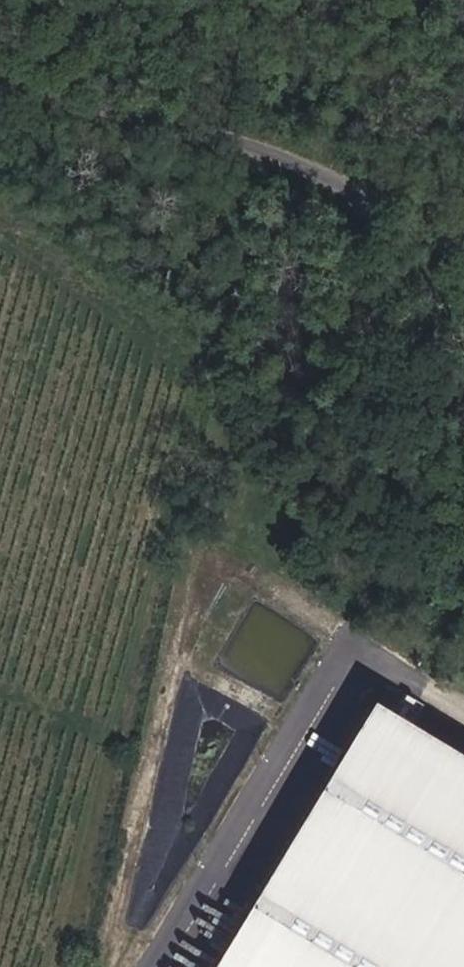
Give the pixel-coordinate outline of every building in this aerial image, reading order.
[(390,692),(220,966),(463,966),(463,737),(390,692)]
